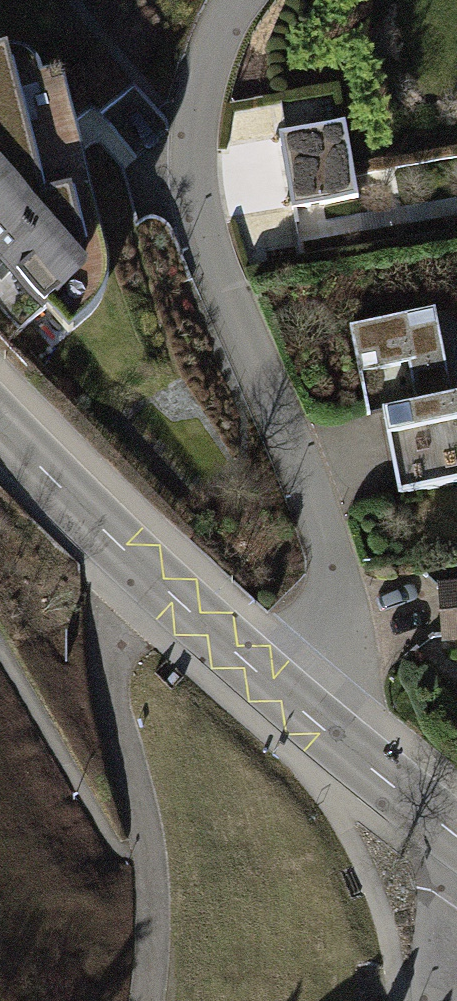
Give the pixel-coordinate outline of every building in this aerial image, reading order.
[(0,55),(0,271),(64,345),(87,323),(104,299),(111,274),(58,79),(45,82),(40,67),(20,53),(2,53),(0,55)] [(346,122),(279,134),(293,212),(360,199),(346,122)] [(352,330),(369,422),(385,419),(399,498),(456,487),(456,397),(456,398),(441,314),(352,330)] [(439,581),(442,641),(456,641),(456,579),(439,581)]
